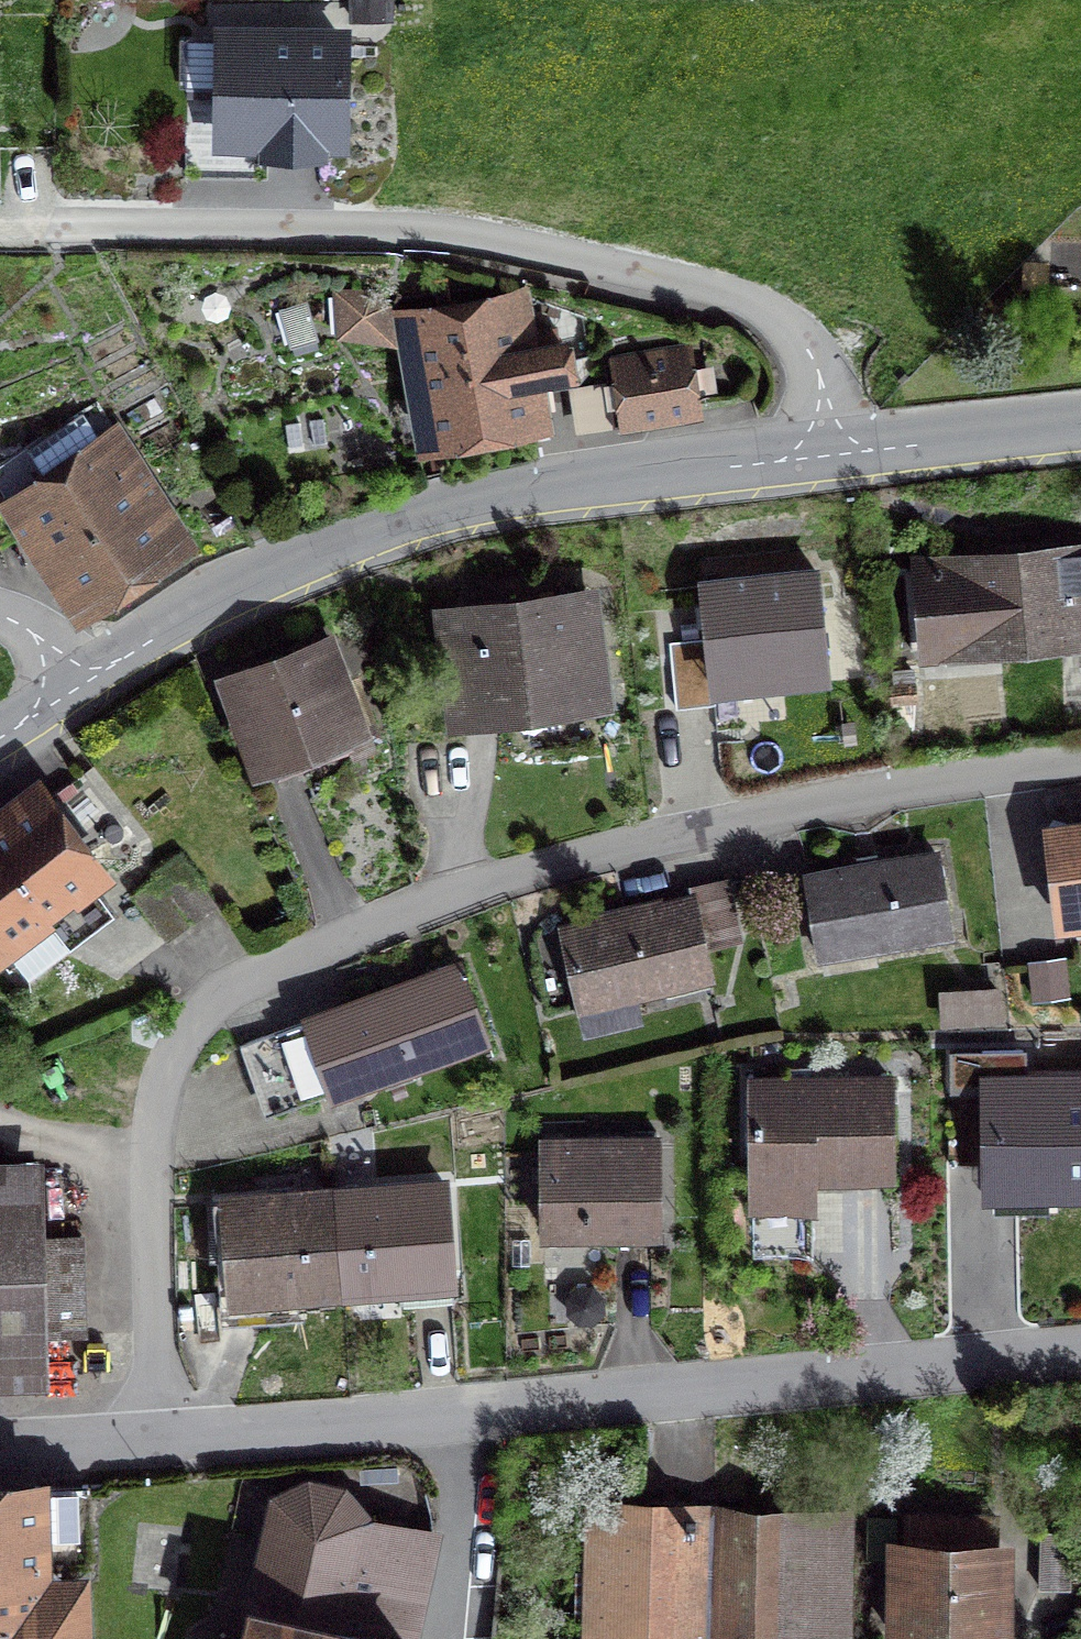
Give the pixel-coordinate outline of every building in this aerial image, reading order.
[(343,40),(221,39),(221,120),(267,120),(267,150),(319,151),(319,137),(342,137),(343,40)] [(512,302),(414,320),(435,434),(532,416),(525,378),(567,370),(562,341),(559,341),(557,330),(518,337),(512,302)] [(682,351),(620,361),(630,423),(692,413),(682,351)] [(199,556),(124,426),(0,498),(76,627),(199,556)] [(904,567),(911,649),(1080,634),(1080,541),(1058,543),(1059,552),(1042,554),(1042,556),(904,567)] [(815,570),(704,582),(709,636),(669,640),(676,706),(716,702),(713,677),(825,665),(815,570)] [(586,598),(449,615),(458,688),(493,684),(495,704),(598,692),(586,598)] [(331,642),(228,680),(260,763),(350,729),(358,751),(382,742),(357,675),(345,679),(331,642)] [(41,802),(0,833),(0,937),(29,974),(114,910),(84,870),(89,867),(41,802)] [(1048,827),(1059,922),(1080,919),(1080,823),(1048,827)] [(936,854),(808,876),(822,953),(950,931),(936,854)] [(599,923),(566,931),(588,1028),(640,1016),(634,989),(708,971),(702,945),(738,936),(725,880),(689,889),(692,901),(661,909),(659,902),(598,916),(599,923)] [(461,968),(245,1043),(269,1112),(485,1037),(461,968)] [(891,1076),(752,1081),(755,1188),(816,1186),(816,1174),(894,1171),(891,1076)] [(990,1085),(992,1184),(1080,1183),(1080,1084),(990,1085)] [(658,1143),(543,1143),(544,1230),(592,1230),(592,1219),(658,1219),(658,1143)] [(42,1364),(43,1332),(81,1332),(81,1247),(41,1246),(36,1178),(0,1181),(0,1365),(42,1364)] [(444,1186),(335,1194),(341,1289),(451,1281),(444,1186)] [(232,1297),(341,1289),(335,1194),(225,1202),(232,1297)] [(272,1500),(239,1638),(427,1638),(449,1537),(376,1521),(349,1491),(311,1483),(272,1500)] [(95,1562),(51,1563),(50,1489),(0,1490),(0,1638),(97,1638),(95,1562)] [(855,1513),(586,1505),(584,1638),(854,1638),(855,1513)] [(913,1518),(911,1638),(994,1638),(996,1519),(913,1518)] [(1070,1588),(1071,1532),(1041,1531),(1039,1588),(1070,1588)]
